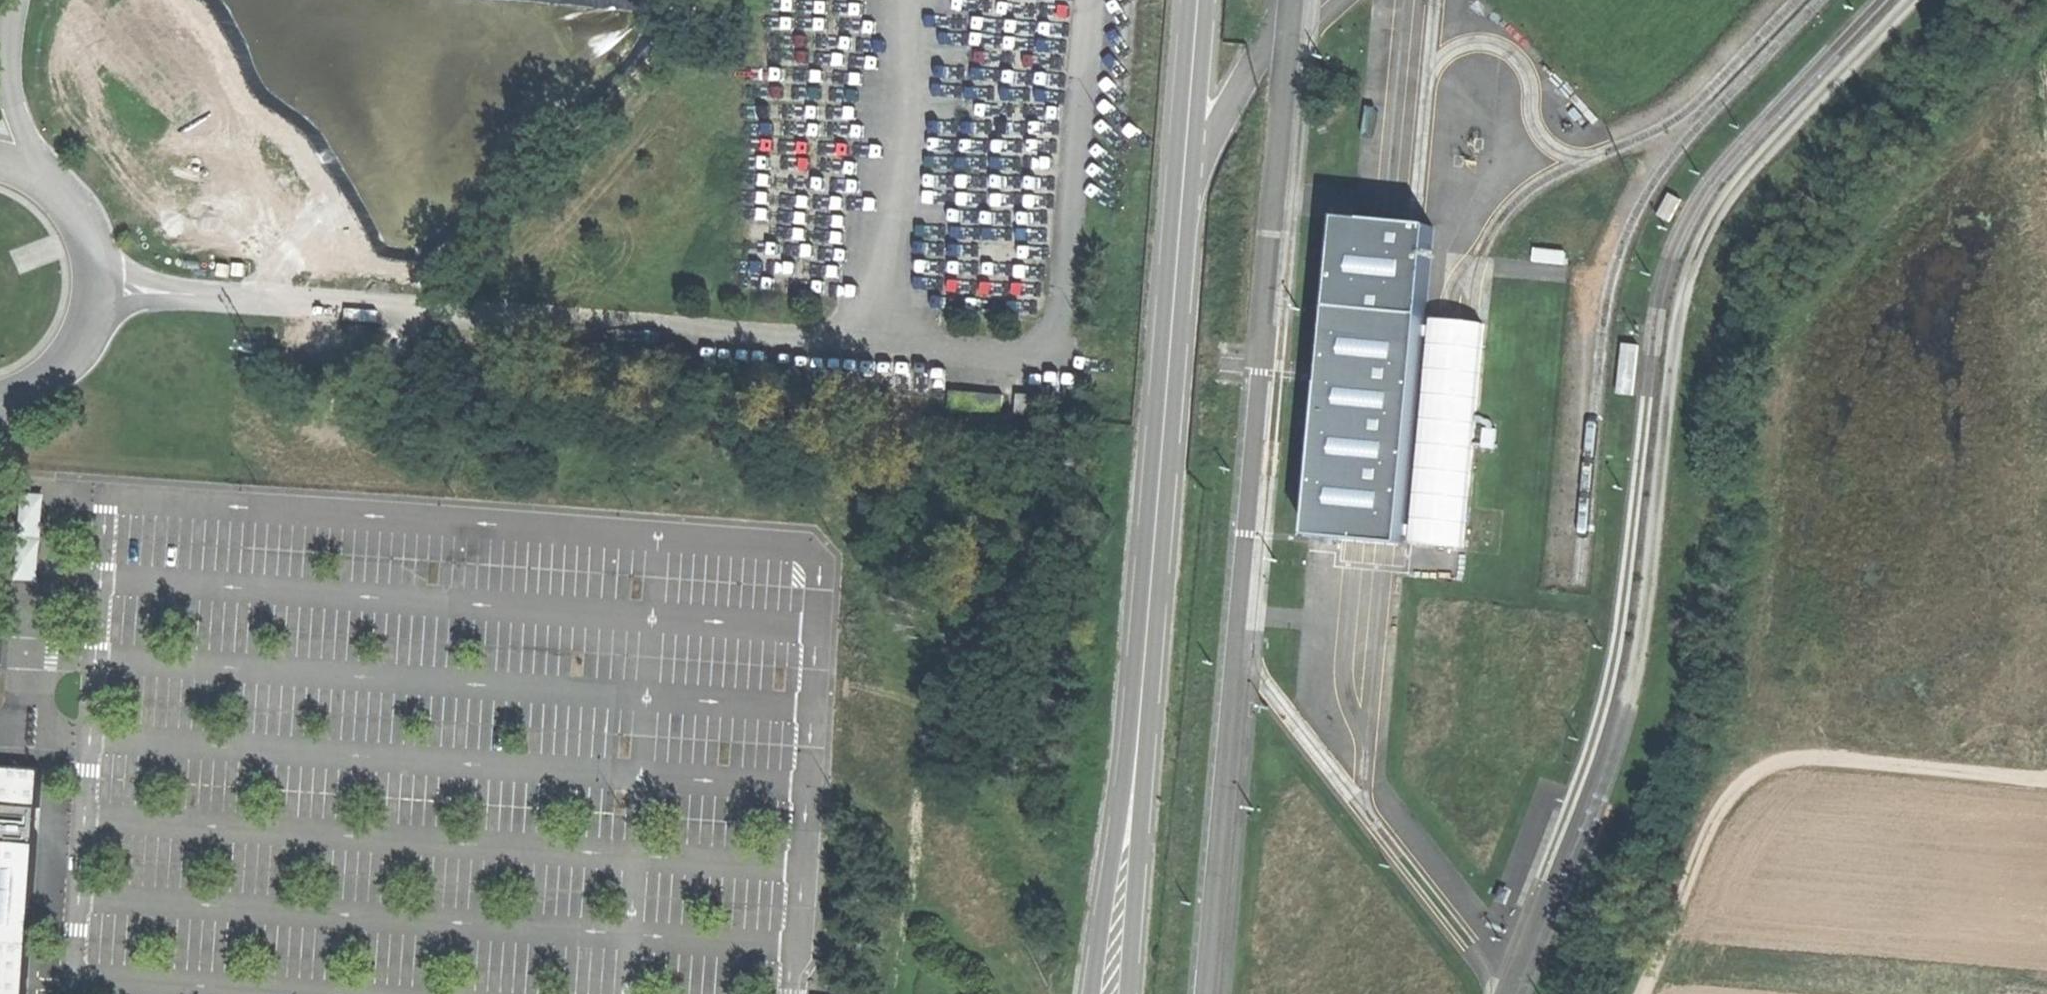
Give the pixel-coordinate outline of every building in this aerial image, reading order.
[(1385,223),(1353,220),(1338,368),(1321,540),(1353,541),(1388,544),(1464,553),(1486,326),(1465,323),(1449,322),(1436,321),(1439,287),(1441,267),(1445,229),(1413,225),(1385,223)] [(1003,399),(951,396),(949,429),(1000,433),(1003,399)] [(45,769),(0,766),(0,993),(29,993),(45,769)]
